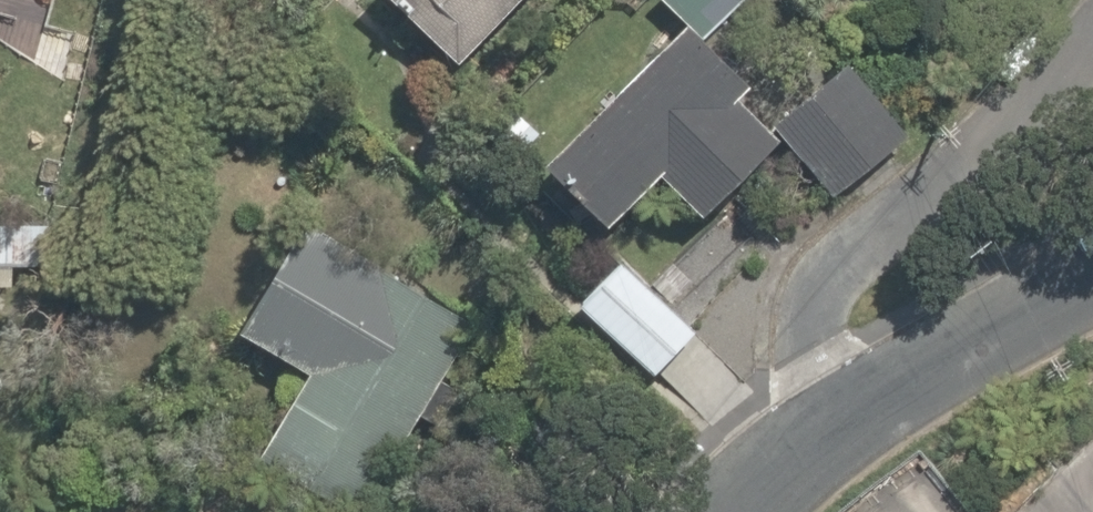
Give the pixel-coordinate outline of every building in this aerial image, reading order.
[(444,68),(506,0),(370,0),(444,68)] [(709,78),(654,28),(517,179),(571,229),(634,160),(698,218),(762,149),(697,90),(709,78)] [(881,144),(822,72),(764,120),(823,192),(881,144)] [(275,225),(222,333),(287,366),(238,465),(333,511),(358,511),(455,313),(275,225)] [(689,320),(592,256),(552,317),(648,381),(689,320)]
